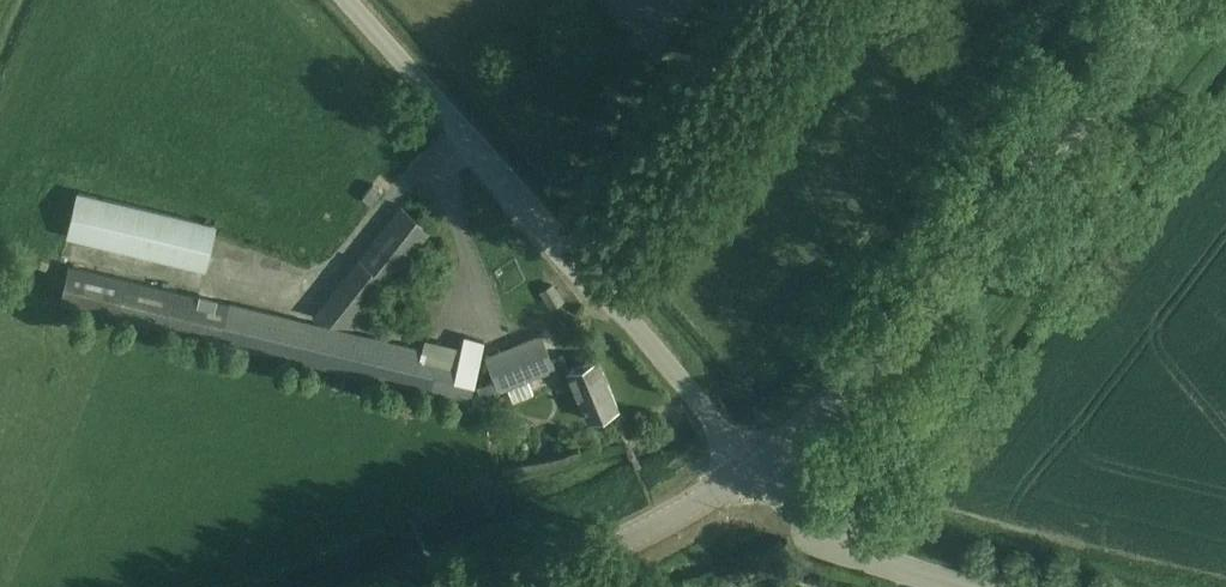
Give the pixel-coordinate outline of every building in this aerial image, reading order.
[(373,182),(363,196),(372,202),(382,189),(373,183),(373,182)] [(78,192),(68,235),(204,268),(214,225),(78,192)] [(399,207),(323,306),(316,315),(352,328),(428,229),(399,207)] [(61,304),(462,399),(469,401),(483,340),(466,336),(462,350),(425,341),(423,348),(184,291),(184,293),(70,266),(61,304)] [(552,283),(539,291),(550,310),(564,301),(552,283)] [(494,379),(478,385),(483,397),(498,390),(499,389),(507,386),(513,401),(532,393),(527,378),(554,367),(562,388),(573,383),(588,420),(617,408),(597,359),(568,370),(562,356),(551,360),(540,334),(510,346),(485,356),(494,378),(494,379)] [(724,573),(724,575),(724,578),(726,581),(728,582),(731,583),(734,582),(736,581),(737,578),(738,575),(738,573),(736,570),(734,569),(731,568),(728,569),(726,570),(724,573)]
